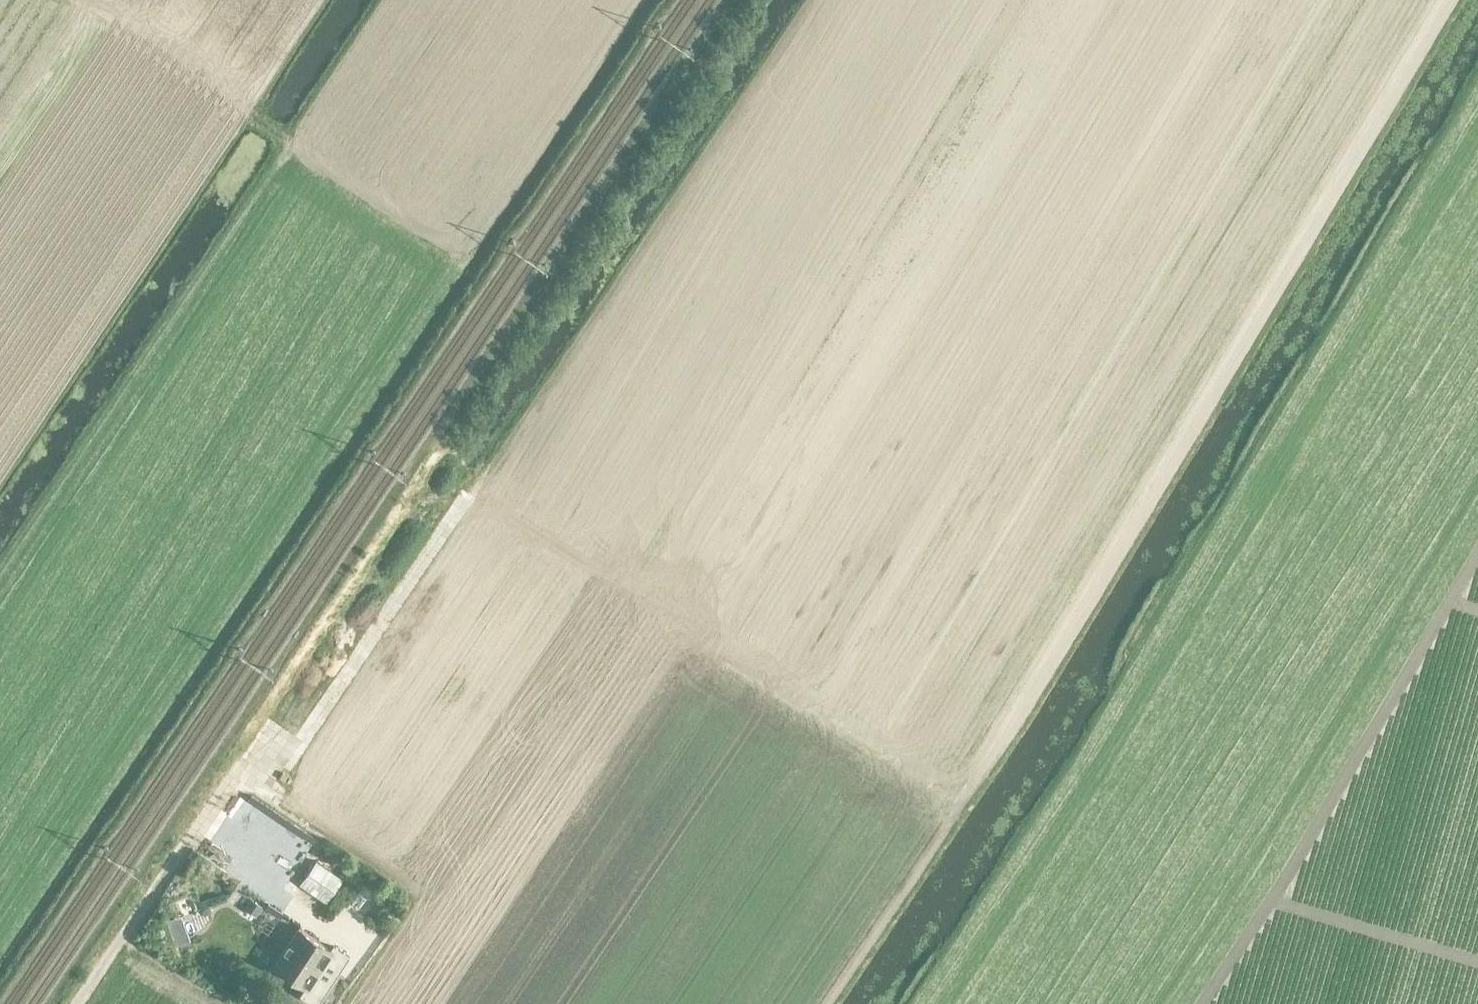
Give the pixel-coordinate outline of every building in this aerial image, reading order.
[(283,771),(279,777),(285,780),(288,775),(283,771)] [(327,901),(342,879),(316,860),(299,882),(327,901)] [(274,963),(307,986),(331,948),(298,926),(274,963)]
